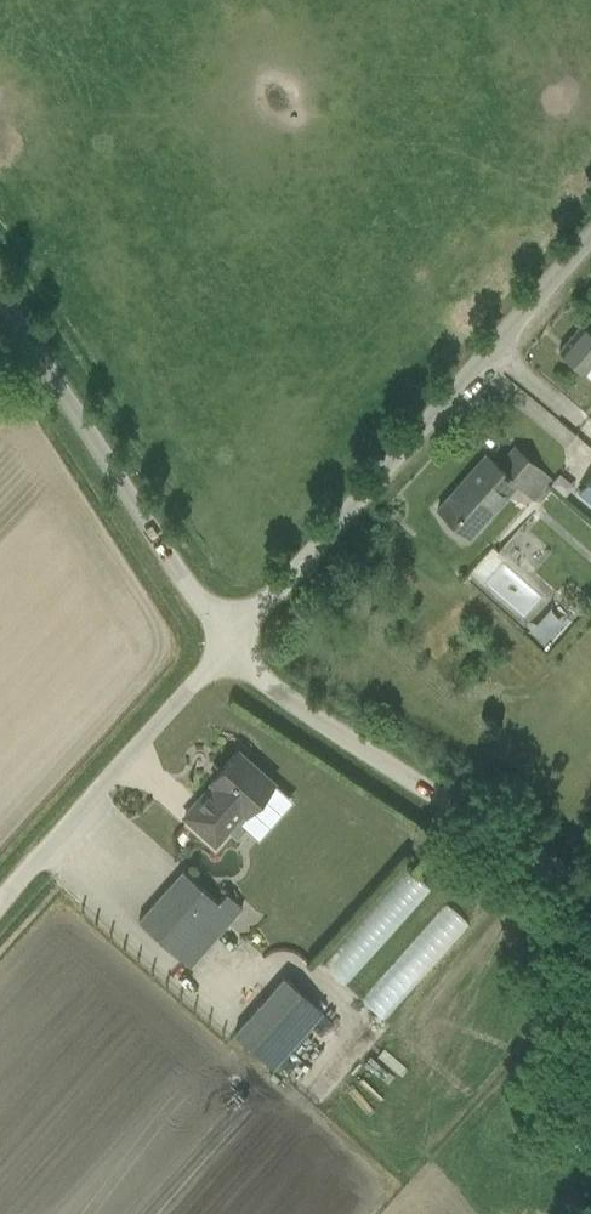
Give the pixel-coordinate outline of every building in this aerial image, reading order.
[(582,324),(559,350),(590,376),(590,332),(582,324)] [(534,502),(553,480),(515,447),(499,465),(486,454),(438,508),(472,538),(517,487),(534,502)] [(590,504),(590,475),(577,492),(590,504)] [(245,814),(246,814),(275,782),(238,750),(211,781),(213,783),(185,816),(218,845),(245,814)] [(219,901),(184,870),(139,920),(192,967),(244,907),(227,892),(219,901)] [(430,889),(408,870),(324,965),(346,984),(430,889)] [(362,998),(384,1018),(468,924),(446,904),(362,998)] [(324,1010),(284,975),(235,1032),(275,1068),(324,1010)]
